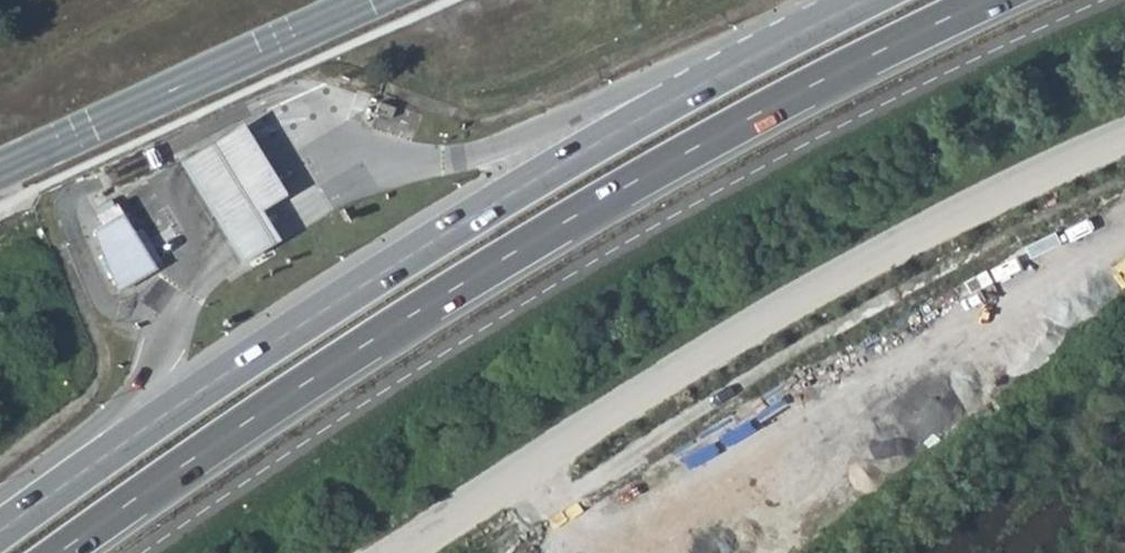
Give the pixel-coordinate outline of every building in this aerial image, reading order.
[(396,112),(379,105),(375,118),(392,124),(396,112)] [(248,129),(186,166),(248,268),(283,247),(264,216),(291,200),(248,129)] [(127,218),(93,236),(124,294),(158,276),(127,218)]
